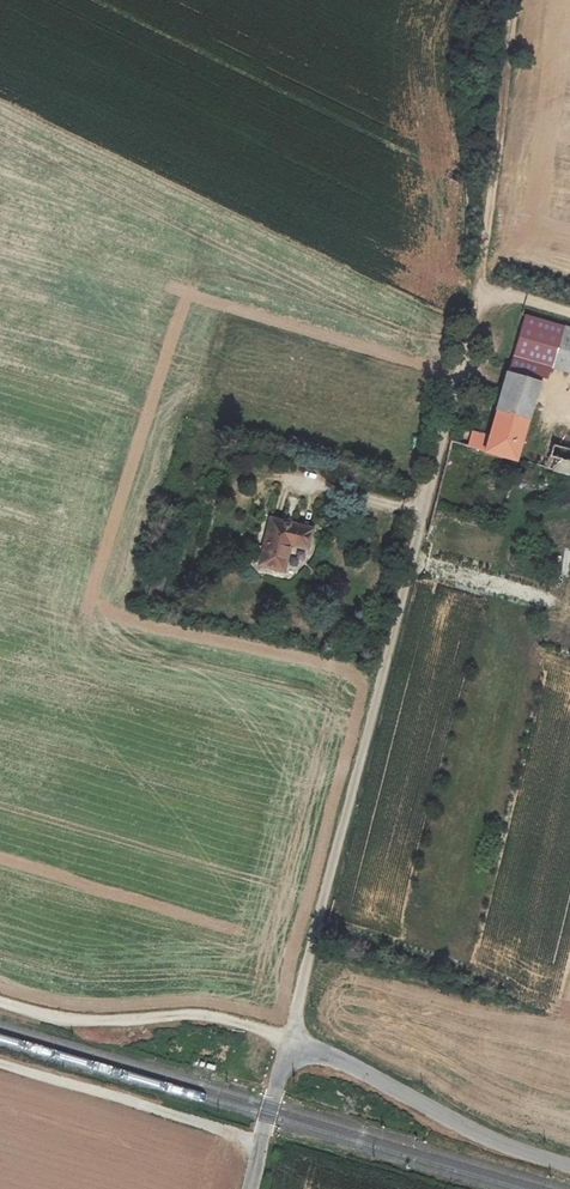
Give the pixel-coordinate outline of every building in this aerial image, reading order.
[(549,345),(555,324),(523,314),(487,434),(475,432),(470,443),(515,455),(549,345)] [(549,345),(569,351),(569,328),(555,324),(549,345)] [(546,463),(569,469),(569,446),(553,443),(546,463)] [(274,519),(262,564),(286,570),(293,545),(312,549),(317,529),(274,519)] [(168,582),(155,579),(150,600),(162,603),(168,582)] [(265,1059),(266,1051),(248,1047),(246,1053),(265,1059)]
